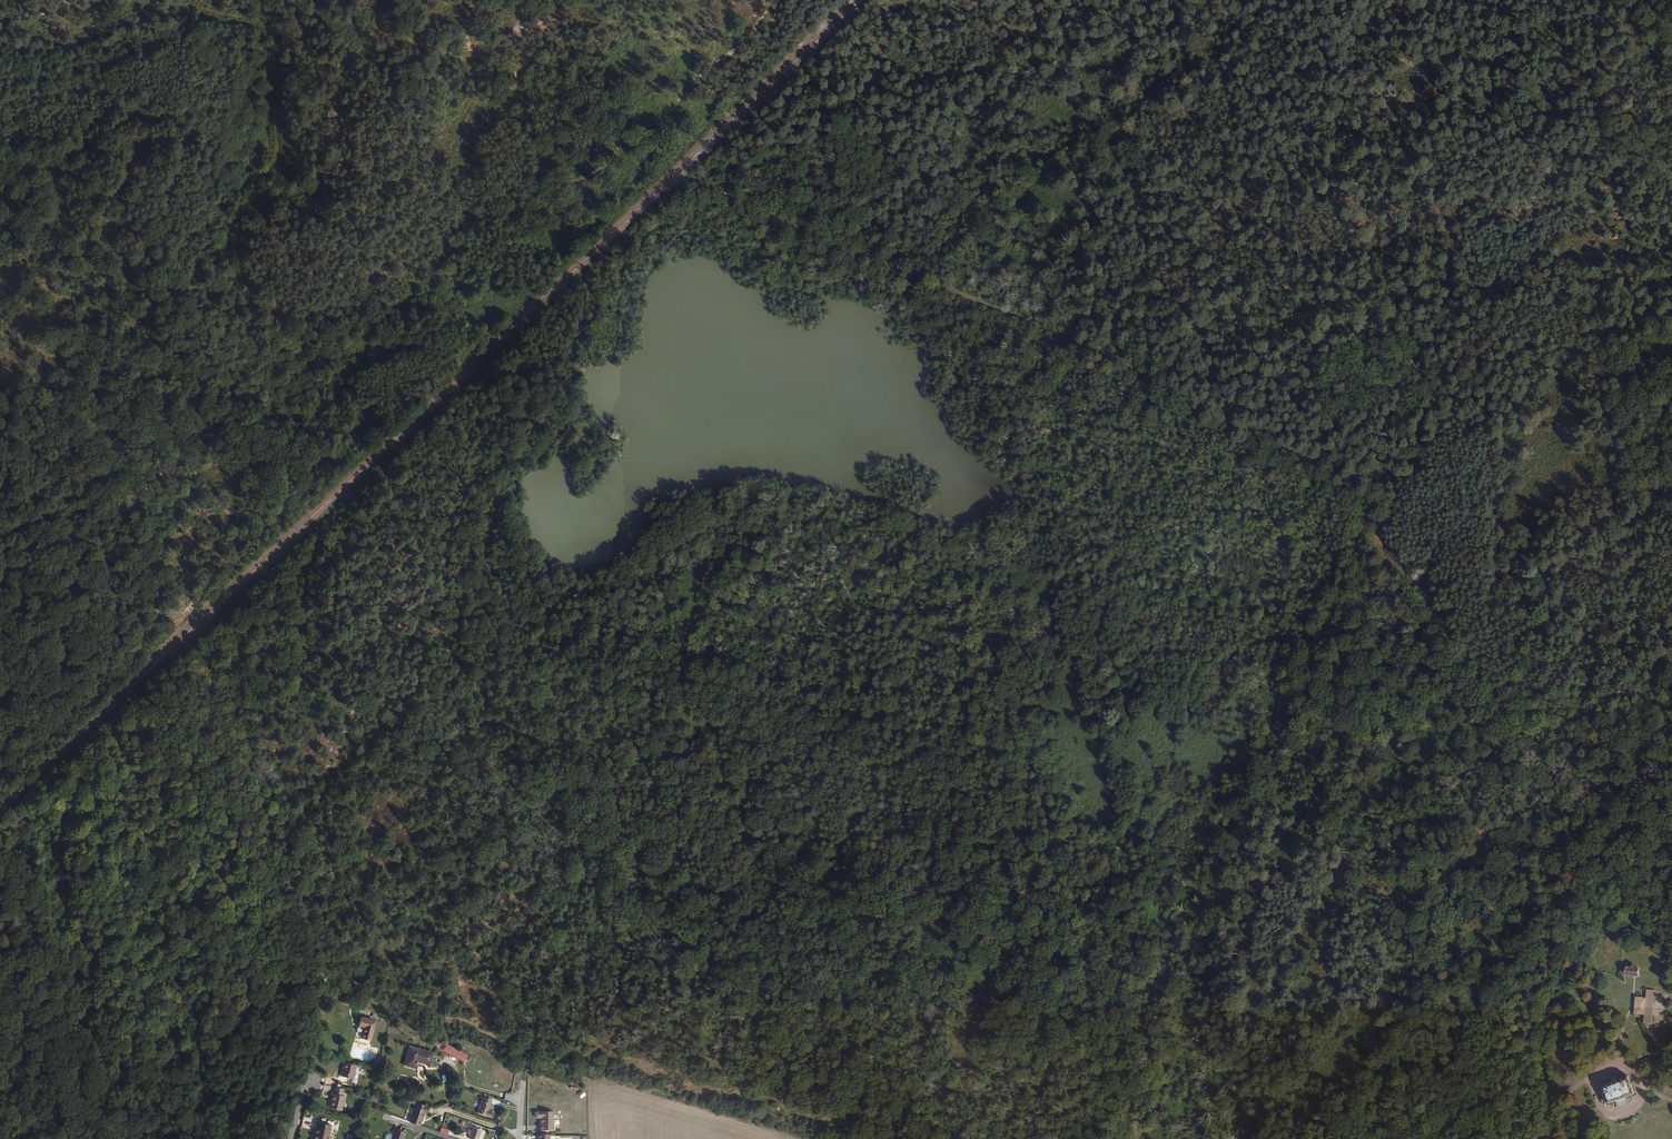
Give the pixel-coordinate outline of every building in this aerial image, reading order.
[(1625,972),(1624,975),(1638,977),(1638,967),(1634,967),(1631,967),(1625,966),(1625,969),(1625,972)] [(1654,990),(1646,990),(1646,997),(1647,998),(1645,1015),(1644,1015),(1643,1023),(1651,1024),(1654,990)] [(1647,998),(1646,997),(1635,997),(1633,1014),(1644,1015),(1645,1015),(1647,998)] [(374,1038),(377,1019),(363,1015),(361,1023),(366,1024),(364,1035),(374,1038)] [(442,1051),(464,1062),(468,1054),(445,1044),(442,1051)] [(410,1067),(416,1047),(412,1046),(407,1066),(410,1067)] [(436,1053),(416,1047),(410,1067),(419,1070),(421,1063),(433,1066),(436,1053)] [(351,1078),(354,1064),(341,1060),(338,1075),(351,1078)] [(1628,1076),(1599,1086),(1606,1106),(1614,1102),(1615,1103),(1627,1098),(1635,1095),(1628,1076)] [(344,1087),(335,1085),(333,1095),(331,1097),(329,1106),(342,1108),(346,1094),(343,1094),(344,1087)] [(577,1095),(582,1099),(585,1094),(580,1090),(577,1095)] [(490,1119),(492,1114),(487,1112),(491,1101),(482,1098),(476,1113),(490,1119)] [(419,1103),(411,1123),(422,1127),(428,1114),(430,1115),(432,1108),(419,1103)] [(539,1132),(552,1132),(552,1113),(536,1113),(536,1120),(539,1120),(539,1132)] [(319,1118),(316,1134),(330,1137),(333,1120),(319,1118)] [(480,1131),(471,1128),(468,1138),(477,1138),(480,1131)] [(453,1138),(455,1138),(457,1134),(444,1129),(442,1135),(453,1138)] [(407,1134),(395,1130),(392,1138),(405,1138),(407,1134)]
